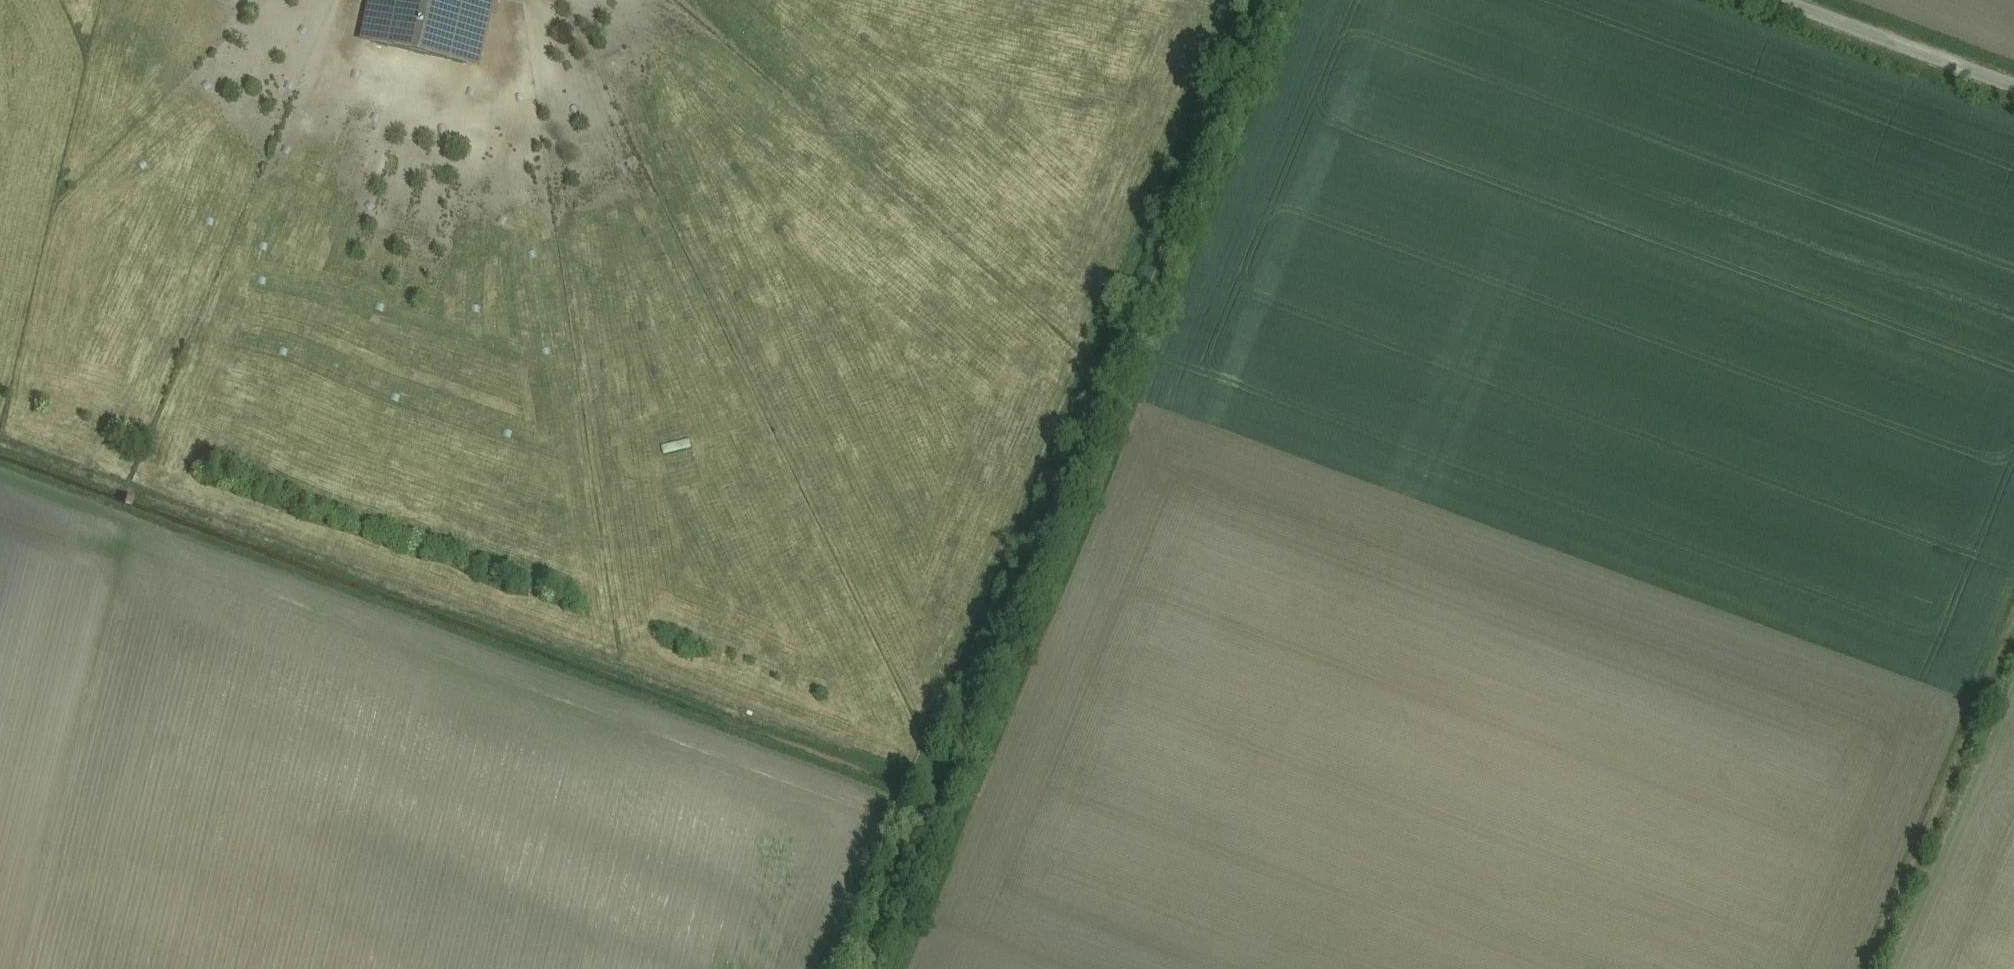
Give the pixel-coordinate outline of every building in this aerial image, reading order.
[(478,70),(494,0),(369,0),(359,44),(478,70)]
